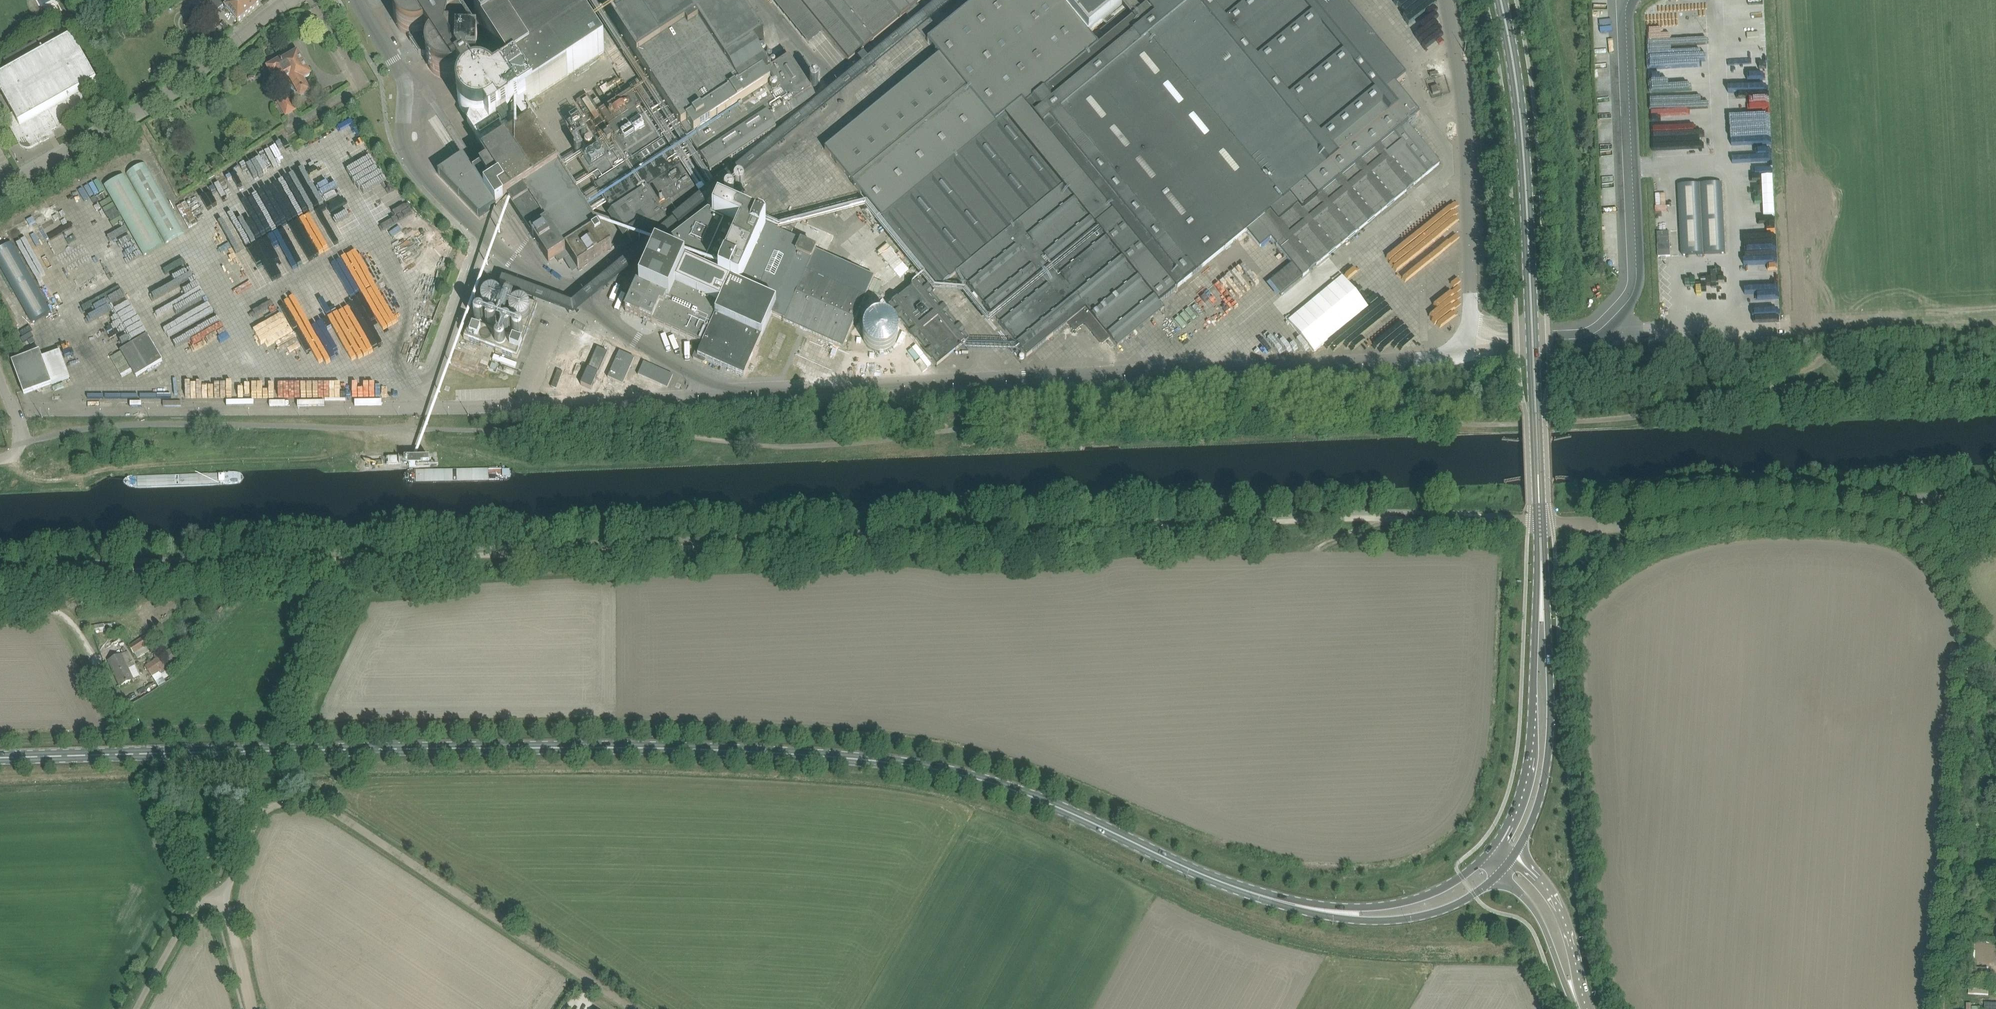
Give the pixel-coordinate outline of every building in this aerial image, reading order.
[(106,5),(114,13),(124,4),(121,0),(112,0),(106,5)] [(216,11),(226,3),(228,5),(225,7),(232,15),(238,22),(260,3),(257,0),(207,0),(216,11)] [(399,2),(398,3),(398,4),(397,5),(397,6),(396,7),(396,8),(395,9),(395,10),(395,11),(395,12),(395,13),(394,14),(394,15),(394,16),(394,17),(395,18),(395,19),(395,20),(395,21),(395,22),(396,23),(396,24),(397,25),(397,26),(398,27),(399,28),(399,29),(400,30),(401,31),(402,31),(402,32),(403,33),(404,33),(405,34),(406,34),(407,35),(408,35),(409,35),(410,36),(411,36),(410,41),(416,49),(419,54),(427,55),(427,56),(427,58),(427,59),(427,60),(427,61),(427,62),(427,63),(428,64),(428,65),(429,66),(429,67),(430,68),(431,69),(431,70),(432,71),(433,71),(433,72),(434,73),(435,74),(436,74),(437,75),(438,75),(438,76),(439,76),(440,77),(441,77),(442,77),(443,77),(444,78),(445,78),(446,78),(447,78),(449,78),(450,78),(451,78),(452,77),(453,77),(454,77),(455,77),(456,76),(457,76),(457,75),(458,75),(464,84),(463,85),(462,86),(461,87),(461,88),(460,89),(460,90),(460,91),(459,92),(459,93),(459,94),(459,95),(458,96),(458,97),(458,98),(458,99),(458,100),(458,101),(459,102),(459,103),(459,104),(459,105),(460,106),(460,107),(461,108),(461,109),(462,110),(462,111),(463,111),(464,112),(464,113),(465,114),(466,114),(467,115),(467,116),(468,116),(469,117),(470,117),(471,118),(472,118),(473,118),(474,119),(475,119),(476,119),(482,128),(475,136),(485,151),(493,145),(495,148),(483,156),(488,164),(481,168),(474,173),(474,174),(495,206),(496,207),(503,202),(508,199),(549,262),(556,257),(559,262),(569,256),(578,269),(612,248),(606,239),(531,124),(529,125),(518,108),(521,105),(605,51),(571,0),(505,0),(506,2),(475,23),(471,16),(460,0),(398,0),(399,2)] [(601,6),(649,80),(711,174),(776,131),(773,127),(816,99),(811,90),(790,58),(778,65),(736,0),(611,0),(601,6)] [(809,44),(825,32),(842,53),(849,61),(906,14),(928,41),(939,32),(917,5),(923,0),(775,0),(809,44)] [(939,56),(825,149),(853,183),(875,211),(875,210),(1016,94),(1025,106),(1071,68),(1098,46),(1088,35),(1060,0),(978,0),(950,23),(939,32),(928,41),(927,42),(939,56)] [(875,210),(916,260),(939,288),(957,272),(1027,357),(1068,323),(1073,331),(1076,331),(1083,325),(1085,325),(1100,344),(1103,344),(1110,338),(1118,347),(1165,309),(1160,303),(1176,289),(1247,231),(1260,247),(1271,238),(1303,277),(1420,180),(1440,164),(1407,125),(1419,115),(1394,85),(1405,75),(1344,0),(1342,0),(1331,9),(1323,0),(1302,0),(1299,2),(1297,0),(1154,0),(1146,7),(1140,12),(1132,18),(1098,46),(1071,68),(1025,106),(1016,94),(875,210)] [(1088,35),(1098,46),(1132,18),(1140,12),(1146,7),(1154,0),(1060,0),(1088,35)] [(224,22),(220,25),(225,31),(229,27),(224,22)] [(19,143),(20,145),(21,146),(23,147),(24,148),(26,148),(28,149),(30,148),(31,148),(33,147),(45,141),(55,135),(53,131),(93,108),(83,91),(98,82),(93,73),(70,32),(58,39),(54,31),(4,59),(8,67),(0,72),(0,89),(3,95),(13,113),(5,118),(19,143)] [(836,75),(864,73),(889,56),(888,47),(881,48),(877,41),(868,47),(869,64),(863,54),(857,58),(856,58),(835,72),(836,75)] [(268,67),(273,76),(278,73),(290,95),(298,91),(301,96),(309,91),(303,79),(306,77),(307,77),(310,76),(310,73),(309,71),(308,71),(300,57),(300,56),(299,53),(297,53),(294,54),(294,55),(282,62),(281,59),(268,67)] [(1654,90),(1654,155),(1677,155),(1677,145),(1659,145),(1659,139),(1677,139),(1677,131),(1685,131),(1685,119),(1709,119),(1710,71),(1687,71),(1653,71),(1653,89),(1654,90)] [(1438,86),(1431,88),(1433,94),(1440,92),(1438,86)] [(588,96),(577,103),(585,116),(604,144),(579,161),(612,212),(627,235),(633,244),(667,221),(663,214),(697,193),(631,92),(599,113),(594,105),(588,96)] [(298,110),(288,94),(277,101),(286,117),(298,110)] [(1747,144),(1770,144),(1770,132),(1746,133),(1747,144)] [(167,135),(159,141),(163,146),(171,140),(167,135)] [(278,143),(271,146),(279,164),(286,161),(278,143)] [(368,150),(358,155),(361,161),(351,166),(353,170),(373,160),(368,150)] [(146,163),(126,173),(165,243),(185,233),(146,163)] [(124,175),(104,186),(143,256),(163,245),(124,175)] [(1773,176),(1762,176),(1764,216),(1775,216),(1773,176)] [(1723,184),(1679,186),(1682,255),(1726,253),(1723,184)] [(637,286),(626,311),(699,344),(693,357),(694,359),(703,363),(705,362),(706,360),(744,377),(750,363),(771,316),(843,348),(866,297),(875,276),(790,239),(790,238),(796,223),(784,218),(778,233),(718,207),(713,217),(708,215),(659,252),(643,288),(637,286)] [(1603,234),(1619,234),(1619,226),(1611,226),(1611,221),(1603,221),(1603,234)] [(1669,231),(1657,231),(1658,256),(1670,255),(1669,231)] [(0,250),(0,266),(32,323),(52,312),(12,243),(0,250)] [(348,301),(382,283),(362,244),(327,263),(335,278),(334,280),(317,281),(318,299),(296,300),(307,295),(307,291),(281,304),(265,305),(267,310),(277,314),(273,325),(264,330),(266,334),(295,332),(298,338),(308,333),(295,310),(309,315),(309,306),(315,302),(317,307),(319,303),(322,307),(329,307),(331,311),(345,304),(344,295),(348,301)] [(188,274),(210,266),(206,256),(184,264),(188,274)] [(1369,259),(1346,276),(1357,291),(1380,274),(1369,259)] [(1344,276),(1287,318),(1312,352),(1369,310),(1344,276)] [(920,280),(889,306),(937,365),(969,339),(920,280)] [(484,284),(464,338),(518,358),(538,304),(484,284)] [(1721,295),(1720,302),(1724,302),(1726,290),(1714,289),(1713,294),(1721,295)] [(384,348),(368,314),(382,308),(376,293),(343,308),(349,319),(355,316),(368,345),(376,341),(380,350),(384,348)] [(163,360),(147,334),(120,350),(135,376),(163,360)] [(889,344),(889,364),(901,364),(901,344),(889,344)] [(19,358),(12,361),(23,391),(24,394),(52,384),(42,357),(40,351),(26,356),(19,358)] [(623,384),(635,358),(620,351),(608,377),(623,384)] [(638,375),(668,388),(673,375),(644,362),(638,375)] [(130,646),(133,652),(135,651),(138,657),(157,645),(150,634),(130,646)] [(170,666),(186,656),(185,656),(183,653),(179,647),(178,647),(176,645),(146,666),(154,677),(170,666)] [(134,679),(127,665),(133,662),(129,652),(109,661),(120,686),(134,679)] [(1970,966),(1969,978),(1977,979),(1977,967),(1970,966)]
